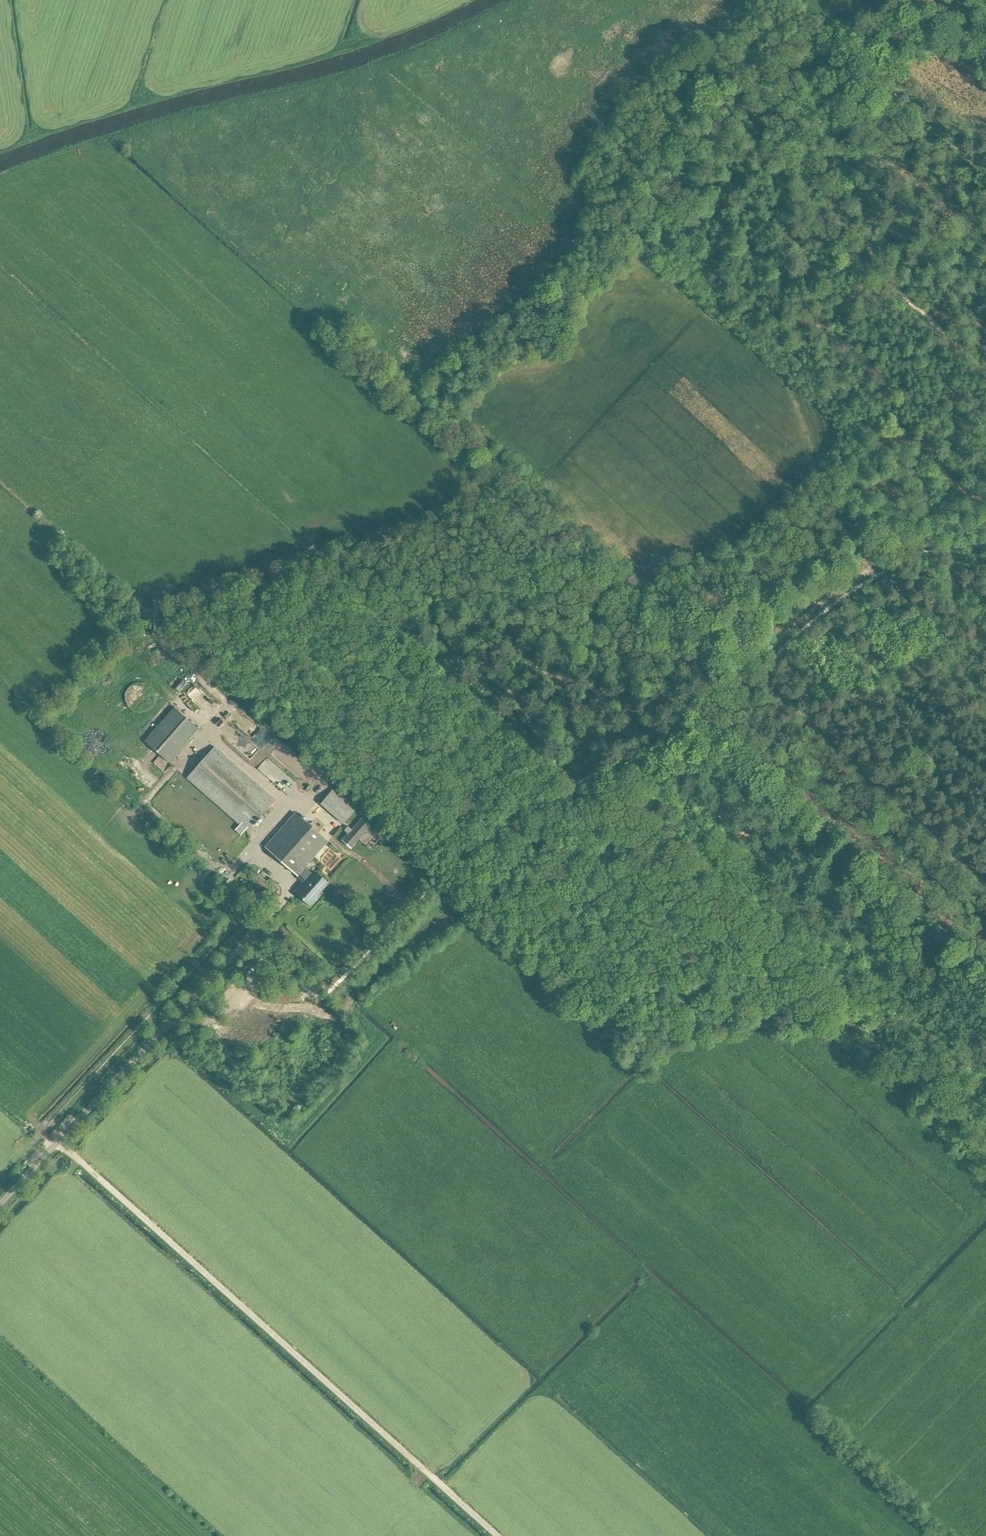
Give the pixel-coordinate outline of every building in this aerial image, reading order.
[(198,689),(193,698),(201,703),(206,694),(198,689)] [(169,762),(199,729),(175,708),(145,741),(169,762)] [(248,831),(275,800),(215,747),(187,778),(240,824),(235,830),(241,835),(246,830),(248,831)] [(344,823),(358,808),(335,788),(321,803),(344,823)] [(328,842),(295,812),(265,847),(298,876),(300,874),(307,881),(296,893),(311,907),(321,896),(319,894),(330,883),(316,871),(313,874),(306,867),(328,842)] [(344,830),(347,833),(342,839),(352,848),(374,823),(364,814),(351,829),(348,826),(344,830)] [(265,894),(272,886),(258,874),(251,882),(265,894)]
